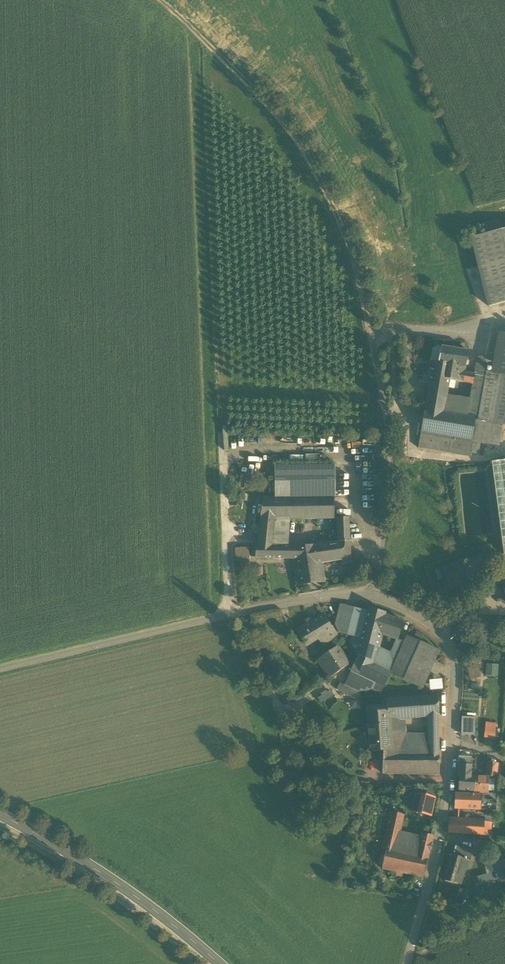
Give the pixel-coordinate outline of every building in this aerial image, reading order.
[(489,307),(504,303),(504,230),(472,239),(489,307)] [(491,372),(504,375),(504,334),(498,333),(491,372)] [(441,347),(438,362),(438,363),(465,368),(469,351),(441,347)] [(466,415),(476,417),(471,441),(481,442),(498,445),(502,425),(504,426),(504,375),(491,372),(486,371),(487,366),(484,359),(478,358),(476,364),(475,374),(471,397),(470,397),(469,398),(466,415)] [(463,382),(465,368),(438,363),(438,362),(433,361),(425,409),(444,412),(447,395),(449,380),(463,382)] [(469,398),(447,395),(444,412),(466,415),(469,398)] [(421,432),(471,441),(476,417),(466,415),(444,412),(425,409),(421,432)] [(479,453),(481,442),(471,441),(421,432),(419,448),(425,449),(471,457),(472,453),(472,451),(479,453)] [(503,555),(504,554),(504,461),(491,462),(503,555)] [(278,497),(334,497),(334,466),(276,467),(276,497),(278,497)] [(259,536),(276,519),(278,497),(276,497),(263,498),(259,536)] [(334,497),(278,497),(276,519),(280,519),(290,519),(334,519),(334,497)] [(322,563),(341,560),(351,559),(350,546),(349,518),(338,518),(338,541),(318,544),(316,545),(298,547),(289,546),(273,545),(271,558),(293,559),(302,558),(303,566),(322,563)] [(289,546),(290,519),(276,519),(273,544),(273,545),(289,546)] [(258,542),(273,544),(259,536),(258,542)] [(256,558),(271,558),(273,545),(273,544),(258,542),(256,558)] [(234,548),(235,563),(249,562),(248,547),(234,548)] [(471,559),(476,573),(477,572),(484,569),(480,556),(471,559)] [(324,581),(322,563),(303,566),(302,558),(293,559),(297,585),(324,581)] [(443,579),(446,589),(463,584),(463,586),(475,582),(472,574),(476,573),(471,559),(443,568),(443,569),(447,578),(443,579)] [(447,578),(443,569),(435,572),(438,581),(443,579),(447,578)] [(349,635),(352,636),(361,638),(364,629),(368,611),(356,608),(356,609),(341,605),(336,623),(339,632),(349,634),(349,635)] [(368,611),(364,629),(381,634),(396,640),(397,640),(398,640),(404,621),(385,615),(368,611)] [(297,630),(305,644),(324,632),(330,641),(338,636),(332,628),(324,614),(297,630)] [(377,647),(381,634),(364,629),(361,638),(358,650),(357,656),(358,656),(359,656),(373,663),(377,647)] [(358,650),(361,638),(352,636),(350,643),(354,649),(358,650)] [(398,656),(391,671),(390,673),(418,686),(434,649),(406,637),(404,642),(398,656)] [(398,656),(404,642),(398,640),(397,640),(396,640),(390,653),(398,656)] [(317,661),(330,678),(351,664),(338,646),(317,661)] [(390,653),(377,647),(373,663),(391,671),(398,656),(390,653)] [(434,649),(418,686),(423,688),(439,652),(434,649)] [(358,656),(351,672),(383,687),(390,673),(391,671),(373,663),(359,656),(358,656)] [(500,675),(500,664),(488,664),(488,675),(500,675)] [(381,694),(383,687),(351,672),(348,678),(344,685),(357,692),(373,690),(381,694)] [(239,684),(241,693),(264,688),(262,680),(239,684)] [(357,692),(344,685),(340,683),(337,689),(354,698),(357,692)] [(420,718),(428,718),(439,717),(438,696),(418,697),(420,718)] [(387,706),(388,721),(391,720),(405,719),(420,718),(418,697),(386,700),(387,706)] [(382,774),(392,774),(390,748),(389,732),(389,725),(388,721),(387,706),(366,708),(370,752),(383,751),(382,774)] [(439,726),(439,717),(428,718),(428,726),(439,726)] [(461,735),(475,736),(476,718),(462,717),(461,735)] [(406,730),(405,719),(391,720),(391,724),(389,725),(389,732),(406,730)] [(496,724),(485,722),(484,738),(494,739),(496,724)] [(439,775),(439,726),(428,726),(428,734),(429,747),(407,748),(390,748),(392,774),(439,775)] [(389,732),(390,748),(407,748),(406,734),(406,730),(389,732)] [(428,734),(406,734),(407,748),(429,747),(428,734)] [(459,790),(474,791),(475,777),(470,776),(471,757),(459,756),(457,777),(460,777),(459,790)] [(487,775),(495,776),(495,763),(488,763),(487,775)] [(488,778),(475,777),(474,791),(488,792),(488,778)] [(455,809),(480,810),(481,795),(456,794),(455,809)] [(481,794),(481,795),(480,810),(489,810),(496,810),(496,800),(487,800),(487,795),(481,794)] [(434,798),(417,795),(413,811),(430,815),(434,798)] [(387,833),(399,835),(399,831),(403,816),(392,813),(387,833)] [(448,833),(489,836),(489,823),(449,821),(448,833)] [(417,855),(422,836),(399,831),(399,835),(395,850),(417,855)] [(421,876),(423,877),(433,836),(431,836),(422,834),(422,836),(417,855),(395,850),(399,835),(387,833),(384,849),(386,849),(382,868),(421,876)] [(457,843),(455,849),(468,853),(466,859),(468,860),(470,861),(473,849),(457,843)] [(453,855),(466,859),(468,853),(455,849),(453,855)] [(445,881),(460,886),(468,860),(466,859),(453,855),(445,881)] [(497,880),(504,877),(504,876),(501,861),(492,864),(494,872),(497,880)] [(485,866),(488,874),(494,872),(492,864),(485,866)] [(484,884),(497,880),(494,872),(488,874),(481,876),(484,884)]
